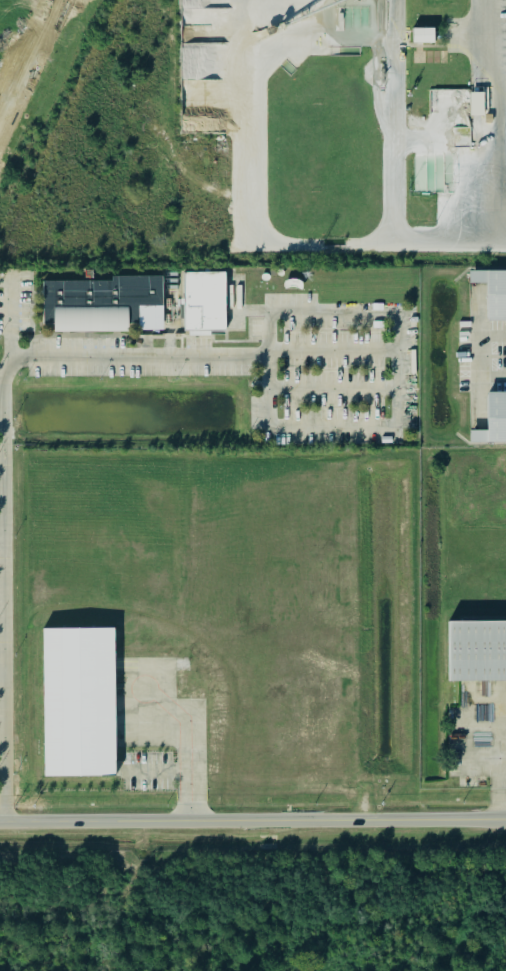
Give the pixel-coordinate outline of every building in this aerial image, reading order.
[(433,27),(412,28),(412,42),(433,42),(433,27)] [(470,115),(484,115),(484,92),(470,92),(470,115)] [(463,272),(505,271),(505,318),(478,319),(478,283),(463,283),(463,272)] [(188,329),(187,272),(229,272),(230,329),(188,329)] [(46,324),(46,280),(116,279),(116,275),(166,274),(167,322),(46,324)] [(478,429),(464,430),(464,441),(505,441),(505,393),(478,393),(478,429)] [(451,622),(505,622),(505,684),(448,684),(451,622)] [(47,775),(45,630),(119,629),(122,773),(47,775)]
